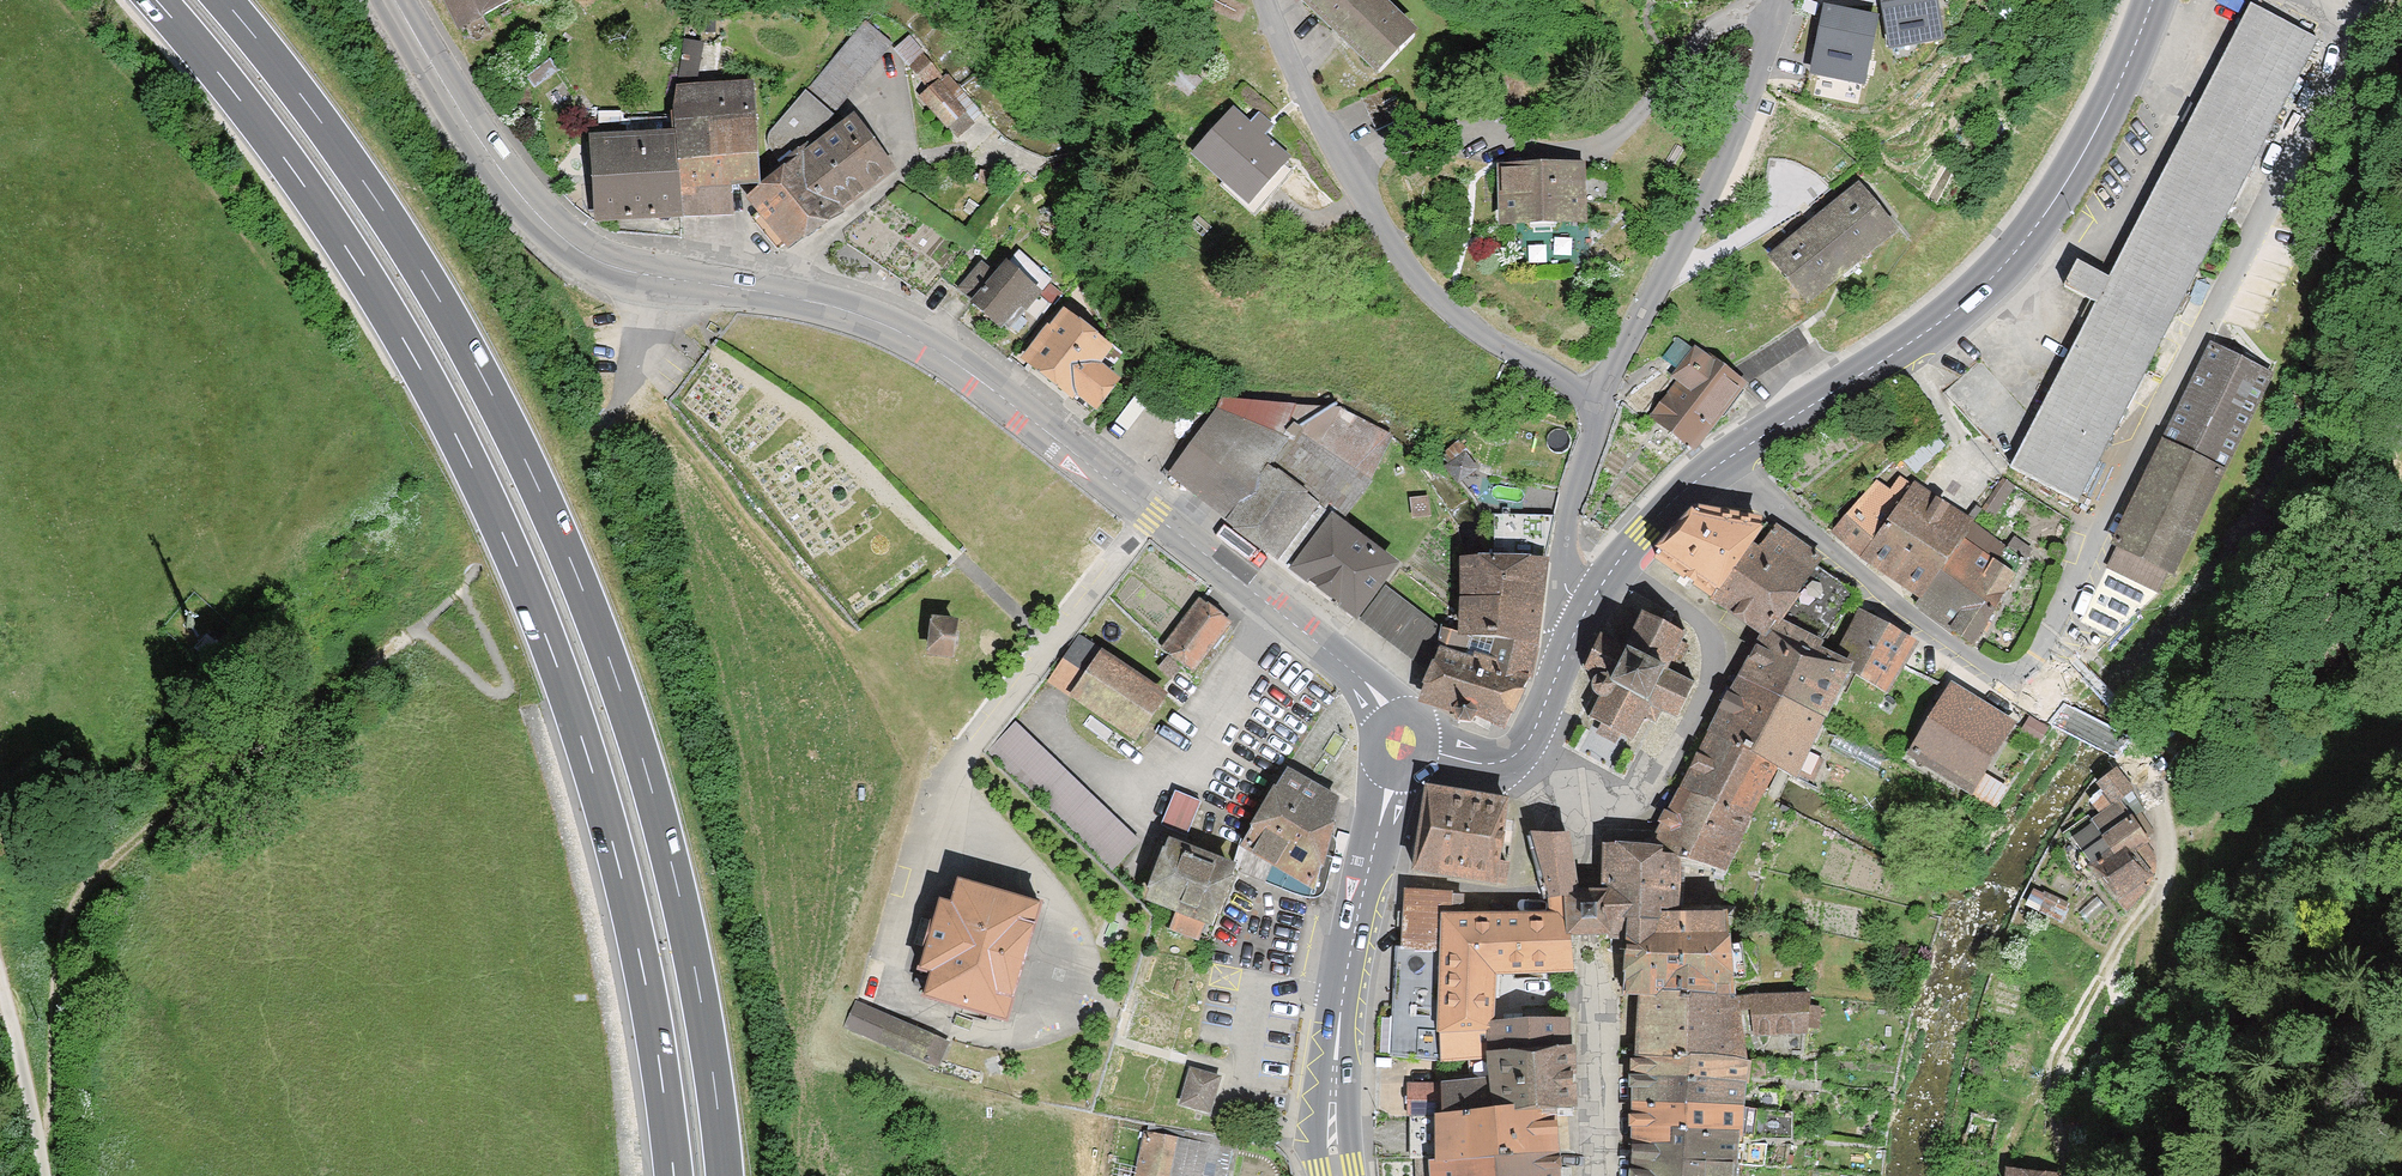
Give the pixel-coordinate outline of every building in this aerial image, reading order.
[(464,31),(516,0),(445,0),(464,31)] [(1296,4),(1379,85),(1420,39),(1379,0),(1300,0),(1296,4)] [(1888,54),(1944,46),(1937,0),(1879,0),(1888,54)] [(2097,301),(2011,468),(2078,502),(2318,37),(2250,2),(2108,276),(2077,260),(2064,285),(2097,301)] [(1878,22),(1823,10),(1808,78),(1863,90),(1878,22)] [(895,44),(867,22),(810,90),(839,113),(895,44)] [(702,77),(707,37),(689,34),(683,74),(702,77)] [(672,138),(587,143),(598,229),(686,225),(736,225),(733,198),(761,195),(753,87),(674,90),(672,138)] [(1253,124),(1232,106),(1186,156),(1250,213),(1297,162),(1270,137),(1276,130),(1261,115),(1253,124)] [(761,195),(748,206),(788,258),(897,180),(852,119),(761,195)] [(1584,167),(1495,168),(1499,234),(1586,232),(1584,167)] [(1856,177),(1757,259),(1801,311),(1900,230),(1856,177)] [(1053,284),(1020,253),(997,277),(980,265),(956,292),(1004,337),(1053,284)] [(1115,356),(1064,316),(1019,366),(1098,420),(1121,387),(1106,367),(1115,356)] [(2159,440),(2222,473),(2273,373),(2210,341),(2159,440)] [(1694,351),(1646,417),(1697,453),(1745,387),(1694,351)] [(1220,401),(1171,476),(1289,577),(1328,520),(1373,484),(1393,439),(1340,412),(1220,401)] [(2222,473),(2159,440),(2096,561),(2159,594),(2222,473)] [(1832,529),(1863,556),(1910,484),(1900,478),(1890,490),(1877,480),(1832,529)] [(1910,484),(1863,556),(1923,596),(1963,537),(1972,523),(1975,518),(1914,479),(1910,484)] [(1984,509),(1995,516),(2015,486),(2004,479),(1984,509)] [(1658,555),(1712,596),(1717,588),(1719,590),(1754,542),(1766,525),(1760,524),(1763,516),(1702,505),(1696,510),(1658,555)] [(1394,567),(1328,520),(1289,577),(1359,623),(1385,581),(1394,567)] [(1712,596),(1710,599),(1761,636),(1775,616),(1781,621),(1818,565),(1823,557),(1777,523),(1759,546),(1754,542),(1719,590),(1717,588),(1712,596)] [(1963,537),(1996,559),(2006,545),(1972,523),(1963,537)] [(2016,536),(2010,545),(2025,555),(2031,547),(2016,536)] [(1996,559),(1963,537),(1923,596),(1917,605),(1974,642),(2019,573),(1996,559)] [(1205,584),(1149,543),(1107,599),(1161,651),(1205,584)] [(1781,621),(1824,640),(1855,592),(1818,565),(1781,621)] [(1429,674),(1421,711),(1505,739),(1532,678),(1541,639),(1550,569),(1460,569),(1460,624),(1454,633),(1429,674)] [(1385,581),(1359,623),(1429,674),(1454,633),(1385,581)] [(1230,621),(1197,598),(1161,651),(1194,674),(1230,621)] [(1687,631),(1645,610),(1626,646),(1603,635),(1584,671),(1594,676),(1592,681),(1592,687),(1594,691),(1598,695),(1587,716),(1610,728),(1634,740),(1645,718),(1658,724),(1664,712),(1676,718),(1695,681),(1675,672),(1689,644),(1682,641),(1687,631)] [(1856,663),(1852,671),(1888,691),(1918,640),(1859,610),(1840,647),(1851,653),(1847,659),(1856,663)] [(951,653),(952,616),(928,615),(926,652),(951,653)] [(1824,716),(1828,718),(1852,671),(1856,663),(1847,659),(1820,646),(1824,640),(1781,621),(1775,616),(1761,636),(1738,673),(1824,716)] [(1172,704),(1082,634),(1047,684),(1137,750),(1172,704)] [(1824,716),(1738,673),(1708,731),(1778,766),(1795,775),(1824,716)] [(2017,725),(1951,682),(1903,756),(1970,798),(2017,725)] [(2031,716),(2022,731),(2039,741),(2048,727),(2031,716)] [(1708,731),(1656,836),(1683,849),(1727,870),(1778,766),(1708,731)] [(1340,797),(1288,767),(1238,849),(1301,889),(1340,797)] [(2095,782),(2101,790),(2112,806),(2118,801),(2131,792),(2134,790),(2116,767),(2095,782)] [(1515,792),(1426,779),(1412,866),(1502,880),(1515,792)] [(1179,784),(1164,818),(1189,829),(1204,796),(1179,784)] [(2089,798),(2100,814),(2112,806),(2101,790),(2089,798)] [(2132,811),(2150,836),(2155,833),(2140,812),(2143,810),(2131,792),(2118,801),(2128,814),(2132,811)] [(2094,819),(2095,820),(2111,844),(2116,851),(2126,844),(2130,850),(2133,848),(2145,839),(2150,836),(2132,811),(2128,814),(2118,801),(2112,806),(2100,814),(2094,819)] [(2095,820),(2072,836),(2088,860),(2111,844),(2095,820)] [(1573,827),(1532,827),(1548,883),(1547,908),(1569,909),(1569,891),(1573,827)] [(1605,839),(1604,890),(1605,933),(1624,949),(1625,1007),(1640,1007),(1630,1175),(1737,1175),(1740,1135),(1751,1082),(1751,1034),(1807,1042),(1810,1004),(1810,997),(1743,992),(1732,972),(1731,928),(1727,927),(1681,924),(1683,849),(1656,836),(1605,839)] [(1233,857),(1163,837),(1145,901),(1214,921),(1233,857)] [(2157,856),(2145,839),(2133,848),(2145,865),(2157,856)] [(2111,844),(2088,860),(2116,902),(2119,899),(2127,911),(2148,888),(2144,883),(2153,877),(2145,865),(2133,848),(2130,850),(2126,844),(2116,851),(2111,844)] [(923,995),(1007,1019),(1041,902),(959,879),(952,902),(940,898),(920,967),(931,970),(923,995)] [(1440,1030),(1441,907),(1456,907),(1456,889),(1407,888),(1404,946),(1397,945),(1393,1055),(1438,1057),(1440,1030)] [(1569,933),(1588,933),(1605,933),(1604,890),(1588,890),(1569,891),(1569,909),(1569,933)] [(2036,890),(2028,904),(2062,921),(2069,907),(2036,890)] [(1456,907),(1441,907),(1440,1030),(1495,1031),(1495,1013),(1496,965),(1570,965),(1569,933),(1569,909),(1547,908),(1456,907)] [(952,1042),(860,1002),(849,1029),(941,1068),(952,1042)] [(1440,1030),(1438,1057),(1437,1083),(1410,1083),(1411,1157),(1411,1175),(1569,1175),(1573,1015),(1495,1013),(1495,1031),(1440,1030)] [(1223,1076),(1190,1067),(1179,1105),(1212,1114),(1219,1089),(1223,1076)] [(1145,1130),(1136,1175),(1226,1175),(1233,1140),(1184,1130),(1183,1138),(1145,1130)]
